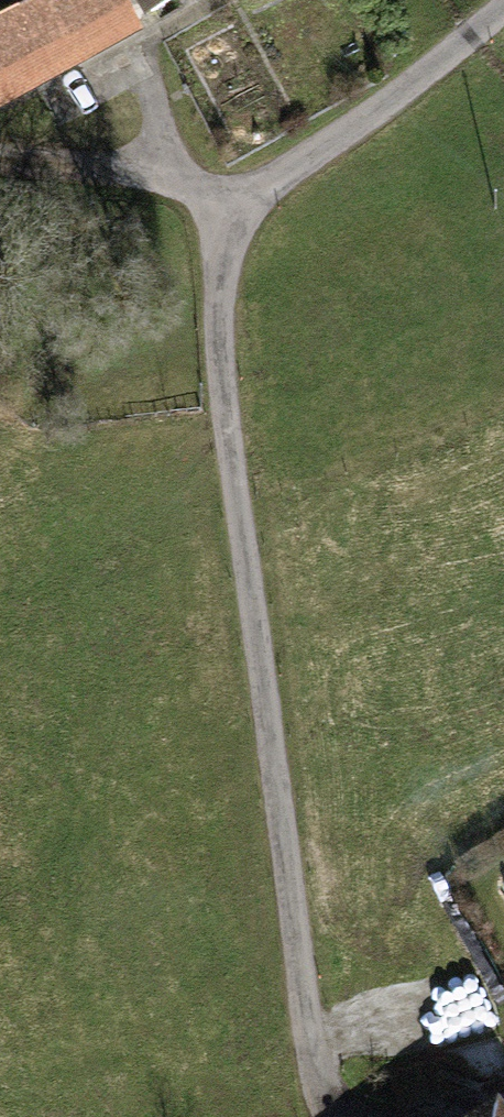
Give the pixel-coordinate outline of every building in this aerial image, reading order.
[(141,36),(121,0),(0,0),(0,116),(141,36)] [(146,23),(186,0),(132,0),(146,23)]
